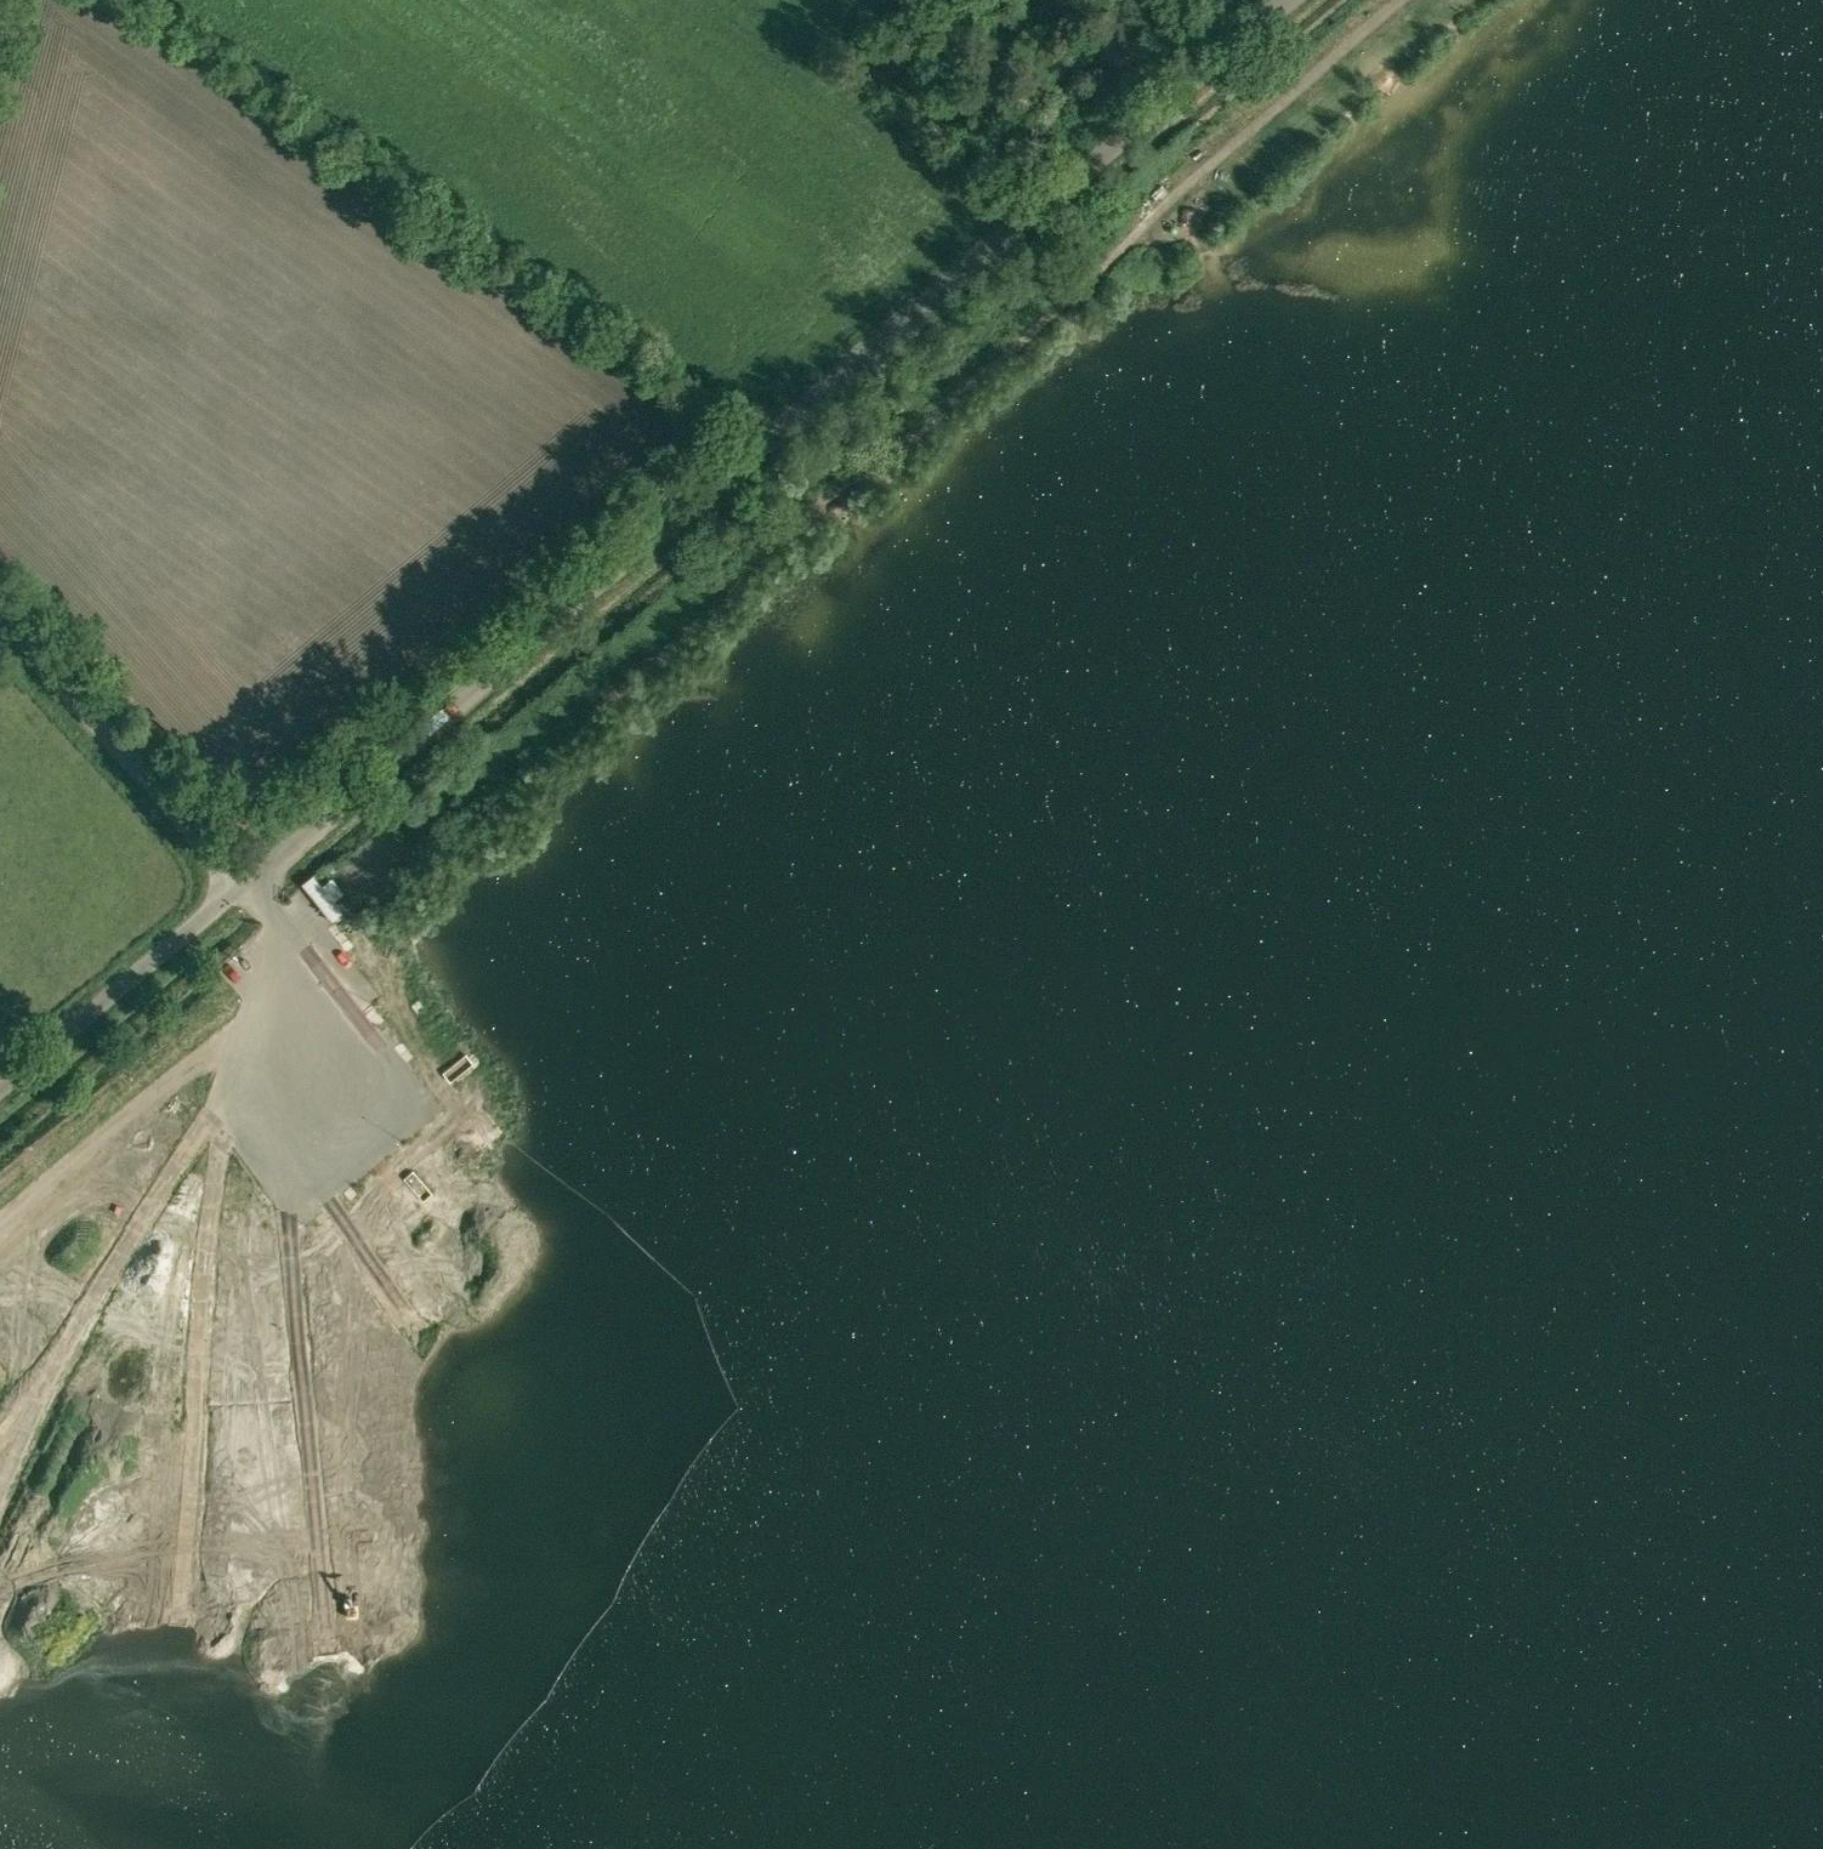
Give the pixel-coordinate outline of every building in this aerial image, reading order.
[(312,873),(302,881),(332,919),(343,911),(312,873)]
